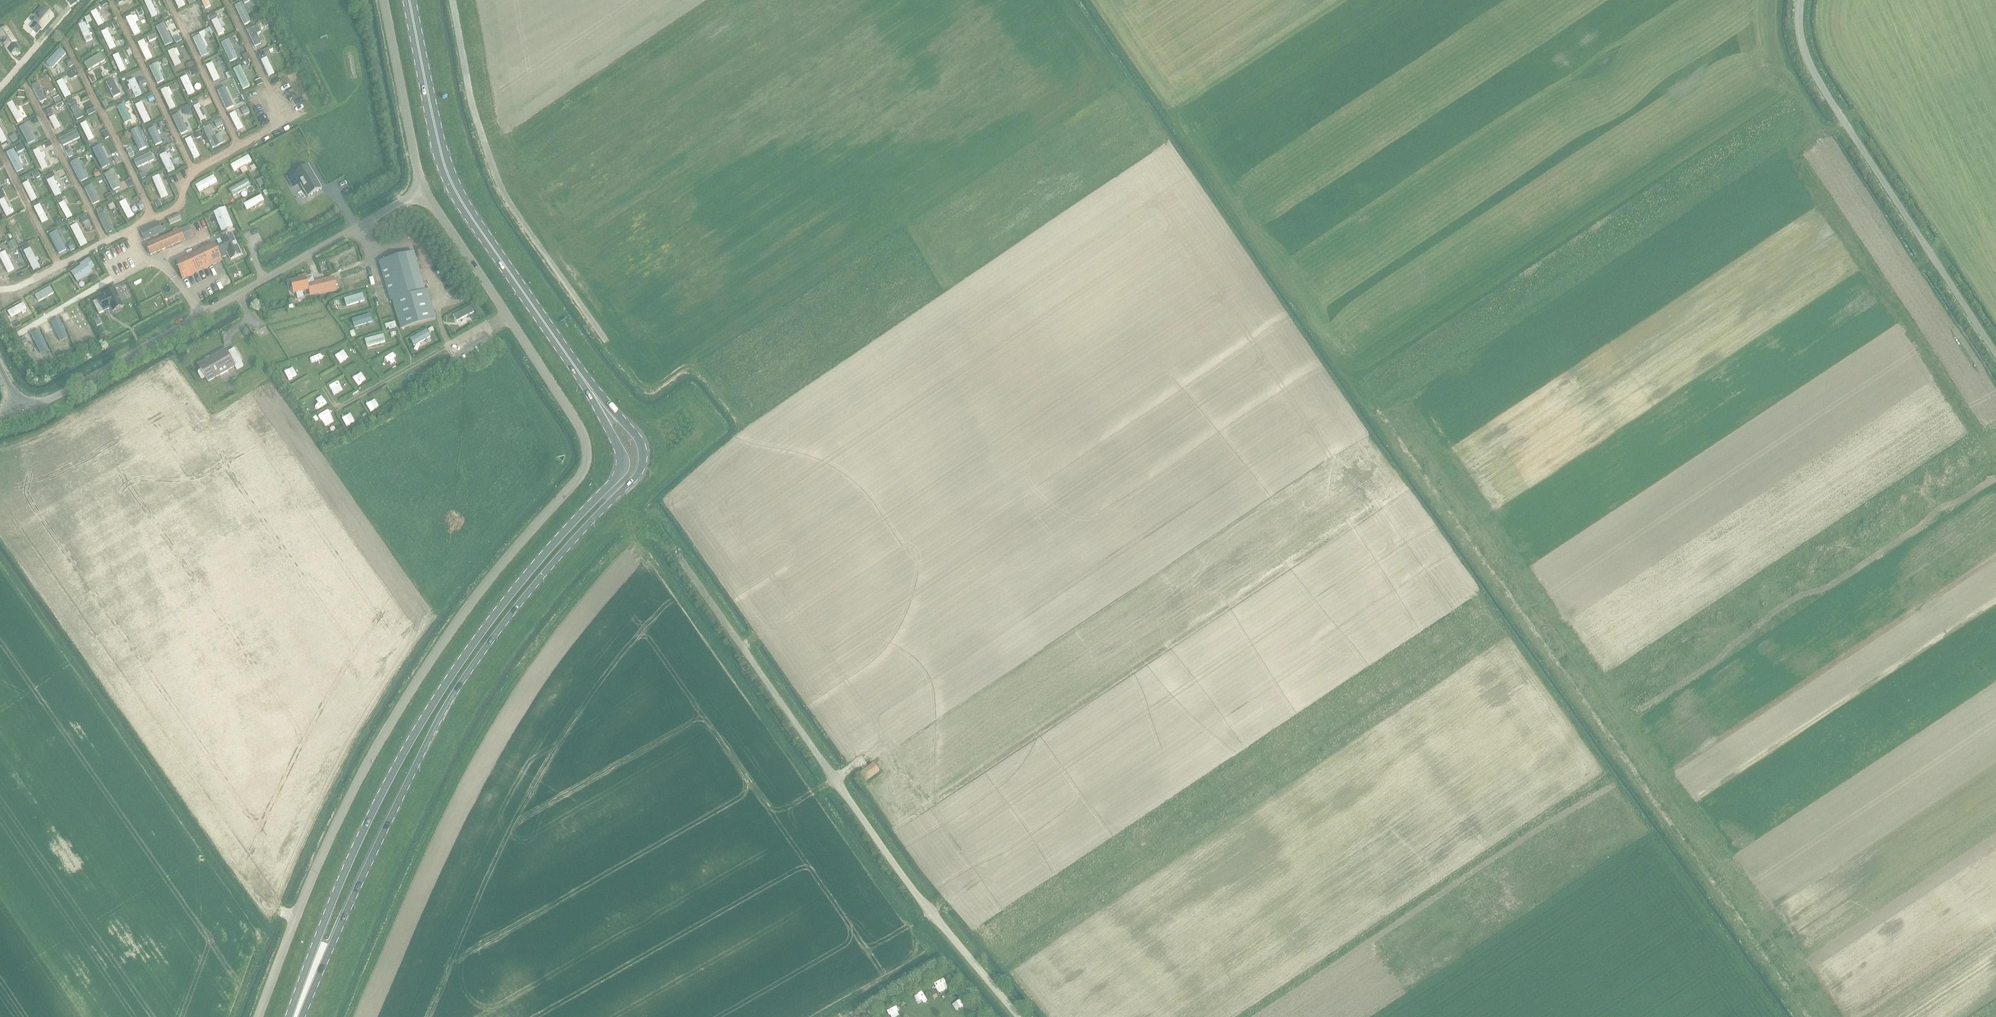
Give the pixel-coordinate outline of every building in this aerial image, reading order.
[(150,0),(148,0),(145,1),(152,18),(157,15),(150,0)] [(250,21),(241,3),(236,6),(244,23),(250,21)] [(45,10),(41,6),(36,12),(40,15),(33,22),(34,23),(30,27),(37,32),(40,28),(41,29),(52,16),(45,9),(45,10)] [(92,10),(98,25),(104,23),(99,13),(102,12),(100,7),(92,10)] [(180,13),(190,33),(196,30),(189,16),(192,14),(190,9),(180,13)] [(126,18),(134,36),(140,33),(136,23),(139,22),(136,16),(132,17),(132,16),(126,18)] [(211,21),(218,36),(224,33),(221,27),(223,25),(221,20),(218,21),(217,19),(211,21)] [(79,26),(86,43),(93,40),(85,23),(79,26)] [(169,41),(161,24),(156,26),(164,44),(169,41)] [(247,30),(255,47),(261,44),(253,27),(247,30)] [(0,33),(0,37),(7,47),(8,47),(11,52),(17,48),(14,43),(15,43),(5,29),(0,33)] [(103,35),(111,51),(116,49),(112,40),(115,38),(111,31),(103,35)] [(193,38),(202,57),(208,54),(200,35),(193,38)] [(236,60),(229,43),(228,44),(225,39),(220,41),(230,62),(236,60)] [(152,58),(144,40),(138,43),(146,61),(152,58)] [(168,52),(175,67),(181,64),(178,57),(180,56),(176,49),(174,50),(174,49),(168,52)] [(94,58),(102,74),(108,71),(100,55),(94,58)] [(120,56),(114,60),(123,74),(128,71),(120,56)] [(48,60),(56,76),(62,73),(53,57),(48,60)] [(274,74),(267,57),(261,60),(269,76),(274,74)] [(150,67),(157,84),(164,81),(159,70),(161,69),(158,63),(150,67)] [(248,85),(240,70),(235,73),(242,88),(248,85)] [(126,83),(133,99),(139,96),(137,90),(142,88),(139,81),(133,84),(129,77),(122,80),(124,84),(126,83)] [(56,82),(63,95),(68,92),(61,79),(56,82)] [(118,92),(112,79),(106,82),(113,95),(118,92)] [(216,89),(222,102),(232,98),(227,88),(232,86),(233,88),(237,86),(234,79),(225,83),(226,85),(222,87),(222,86),(216,89)] [(193,94),(187,80),(182,82),(188,96),(193,94)] [(32,86),(40,103),(46,100),(38,83),(32,86)] [(161,91),(170,110),(175,108),(170,96),(172,95),(169,88),(167,89),(166,88),(161,91)] [(303,95),(287,102),(290,108),(307,102),(303,95)] [(69,104),(77,121),(83,118),(73,97),(66,100),(68,104),(69,104)] [(125,123),(131,120),(130,118),(128,114),(124,104),(117,107),(125,123)] [(194,107),(201,122),(206,119),(205,116),(207,115),(203,107),(201,108),(199,104),(194,107)] [(22,121),(14,106),(9,109),(17,123),(22,121)] [(189,106),(182,110),(186,119),(194,115),(189,106)] [(243,128),(235,112),(230,114),(237,131),(243,128)] [(180,117),(175,120),(181,134),(187,131),(183,124),(186,122),(182,114),(179,115),(180,117)] [(49,118),(55,130),(60,127),(55,116),(49,118)] [(221,119),(214,122),(217,128),(224,125),(221,119)] [(82,127),(88,140),(94,137),(90,130),(92,129),(91,126),(89,127),(87,125),(82,127)] [(203,128),(212,149),(224,143),(220,134),(215,136),(213,131),(215,130),(213,125),(211,126),(210,125),(203,128)] [(32,141),(25,127),(20,130),(26,143),(32,141)] [(151,133),(156,146),(162,143),(158,136),(162,134),(160,129),(156,131),(151,133)] [(0,130),(0,131),(0,143),(3,148),(8,145),(0,130)] [(132,134),(140,150),(145,148),(138,132),(132,134)] [(73,152),(65,135),(60,138),(68,154),(73,152)] [(185,142),(192,158),(197,155),(196,153),(200,151),(199,149),(200,148),(199,146),(198,146),(196,143),(193,145),(191,139),(185,142)] [(102,169),(107,167),(99,150),(93,152),(102,169)] [(145,157),(143,158),(149,170),(154,168),(148,156),(154,153),(152,150),(143,154),(145,157)] [(20,167),(13,153),(8,156),(15,170),(20,167)] [(46,166),(39,153),(34,156),(41,169),(46,166)] [(160,156),(168,173),(175,170),(169,159),(171,158),(169,154),(167,155),(166,153),(160,156)] [(255,160),(251,154),(234,164),(237,170),(240,169),(241,171),(246,168),(245,165),(255,160)] [(72,163),(81,181),(87,178),(82,167),(84,166),(82,163),(80,164),(78,160),(72,163)] [(296,184),(299,182),(308,197),(321,189),(308,166),(291,176),(296,184)] [(111,168),(104,173),(107,179),(115,174),(111,168)] [(52,171),(44,175),(46,180),(55,176),(52,171)] [(199,192),(217,182),(213,176),(195,186),(199,192)] [(108,179),(115,193),(120,191),(113,177),(108,179)] [(165,194),(157,177),(151,179),(160,197),(165,194)] [(259,187),(266,183),(263,177),(256,181),(259,187)] [(55,197),(61,194),(53,178),(47,181),(55,197)] [(233,197),(251,187),(247,180),(229,190),(233,197)] [(37,199),(28,182),(22,185),(31,202),(37,199)] [(87,192),(93,205),(98,202),(96,198),(98,197),(97,195),(95,195),(92,190),(87,192)] [(261,195),(243,204),(246,210),(264,201),(261,195)] [(59,204),(67,219),(72,216),(64,201),(63,202),(61,196),(56,199),(59,204)] [(4,198),(0,200),(0,204),(6,216),(11,214),(4,198)] [(120,203),(128,219),(134,216),(125,200),(120,203)] [(34,207),(42,224),(48,221),(40,205),(34,207)] [(212,215),(220,233),(231,229),(223,210),(212,215)] [(99,215),(108,233),(113,230),(104,213),(99,215)] [(170,225),(182,220),(179,214),(168,219),(170,225)] [(81,219),(84,225),(90,222),(87,215),(81,219)] [(11,226),(18,222),(15,217),(8,220),(11,226)] [(26,241),(17,224),(11,227),(20,244),(26,241)] [(71,227),(80,247),(87,244),(77,224),(71,227)] [(139,232),(142,239),(160,231),(157,224),(139,232)] [(143,245),(148,256),(191,237),(187,227),(143,245)] [(229,260),(239,256),(230,236),(225,239),(224,237),(219,239),(220,241),(174,262),(181,279),(222,261),(221,259),(227,256),(229,260)] [(50,240),(58,255),(63,252),(60,245),(63,244),(61,239),(57,241),(56,237),(50,240)] [(7,243),(11,251),(18,248),(15,240),(7,243)] [(30,248),(23,252),(34,272),(40,268),(37,262),(39,261),(38,258),(36,259),(30,248)] [(426,292),(424,292),(412,252),(378,263),(390,303),(391,302),(400,331),(434,320),(426,292)] [(8,274),(15,271),(5,253),(0,255),(0,258),(8,274)] [(70,273),(77,282),(91,273),(85,263),(70,273)] [(312,276),(306,278),(305,275),(297,277),(298,280),(291,282),(294,295),(296,295),(297,300),(305,298),(303,293),(308,292),(310,296),(318,294),(340,288),(338,276),(313,282),(312,276)] [(107,296),(94,302),(100,313),(112,307),(115,312),(125,306),(116,289),(106,294),(107,296)] [(45,292),(30,300),(33,305),(48,297),(45,292)] [(26,308),(23,303),(7,312),(10,317),(26,308)] [(241,361),(234,349),(226,353),(225,350),(206,361),(207,363),(198,368),(206,382),(220,375),(227,371),(235,367),(237,370),(243,366),(241,361)]
